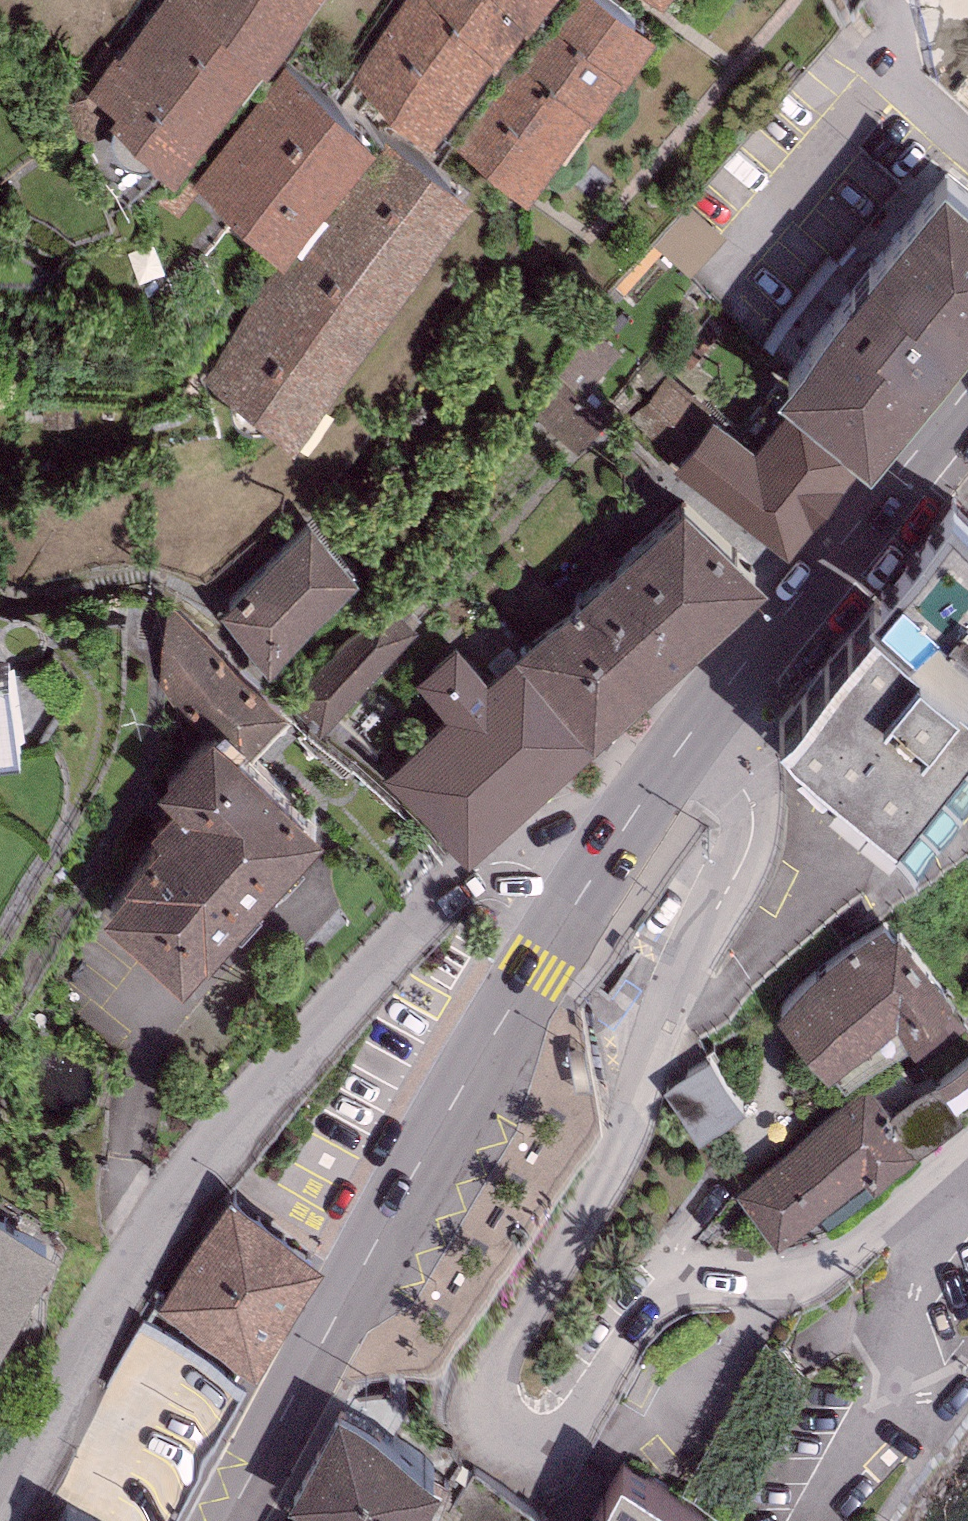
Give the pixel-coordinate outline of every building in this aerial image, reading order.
[(121,60),(113,57),(89,96),(119,122),(109,132),(173,193),(260,80),(268,84),(324,0),(165,0),(121,60)] [(434,148),(554,0),(416,0),(351,81),(434,148)] [(533,209),(654,50),(588,0),(579,0),(461,155),(533,209)] [(381,159),(283,77),(187,190),(285,272),(381,159)] [(285,272),(203,386),(292,454),(475,213),(386,146),(381,159),(285,272)] [(700,205),(666,242),(703,275),(736,239),(700,205)] [(777,413),(787,421),(858,479),(870,489),(967,367),(967,225),(946,205),(777,413)] [(787,421),(758,458),(715,425),(675,475),(788,566),(858,479),(787,421)] [(515,669),(596,758),(768,599),(686,516),(515,669)] [(312,524),(221,620),(271,675),(361,586),(312,524)] [(954,544),(871,650),(907,680),(936,640),(967,667),(967,556),(954,544)] [(391,607),(294,711),(323,738),(420,634),(391,607)] [(289,724),(171,608),(157,687),(189,719),(198,711),(250,763),(289,724)] [(18,715),(7,634),(0,634),(0,717),(18,715)] [(871,650),(778,763),(896,860),(967,773),(967,730),(907,680),(871,650)] [(474,870),(596,758),(515,669),(489,687),(456,655),(414,691),(448,726),(387,781),(474,870)] [(171,789),(156,804),(174,820),(153,843),(164,854),(99,923),(184,1002),(326,850),(259,787),(213,744),(171,789)] [(790,993),(832,1045),(898,992),(907,1003),(944,974),(893,910),(790,993)] [(740,1186),(774,1229),(863,1157),(874,1171),(967,1095),(967,1021),(963,1014),(918,1050),(935,1071),(887,1110),(866,1084),(740,1186)] [(713,1049),(670,1084),(699,1120),(742,1085),(713,1049)] [(229,1196),(162,1302),(245,1354),(312,1248),(229,1196)] [(0,1205),(0,1337),(55,1234),(0,1205)] [(289,1488),(355,1520),(401,1520),(440,1446),(353,1402),(338,1394),(289,1488)] [(734,1510),(623,1448),(582,1520),(727,1520),(734,1510)] [(272,1520),(355,1520),(289,1488),(272,1520)] [(67,1492),(51,1520),(120,1520),(67,1492)]
